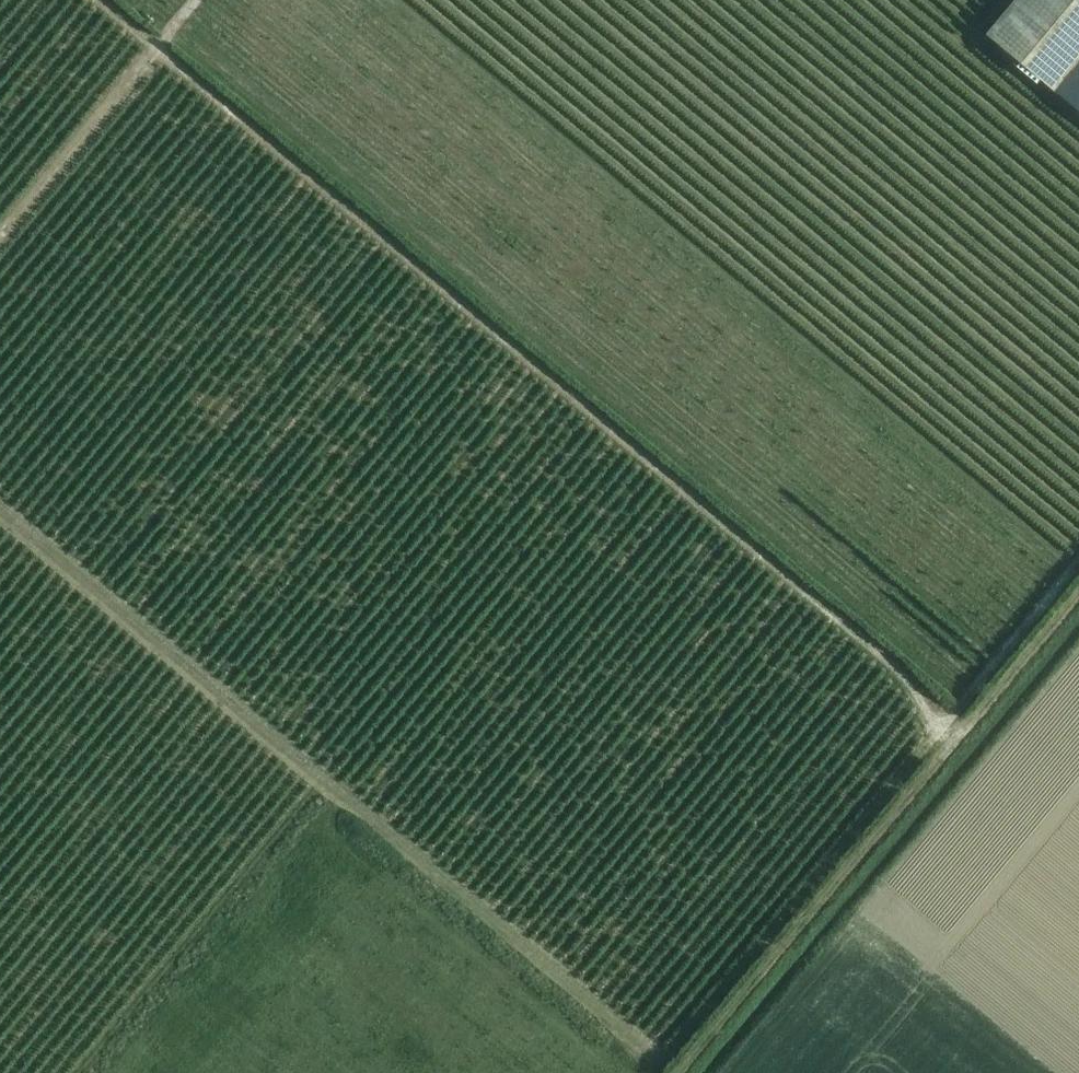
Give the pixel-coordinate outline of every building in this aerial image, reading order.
[(987,36),(1057,94),(1078,67),(1078,0),(1017,0),(987,36)] [(1057,94),(1078,113),(1078,67),(1057,94)]
